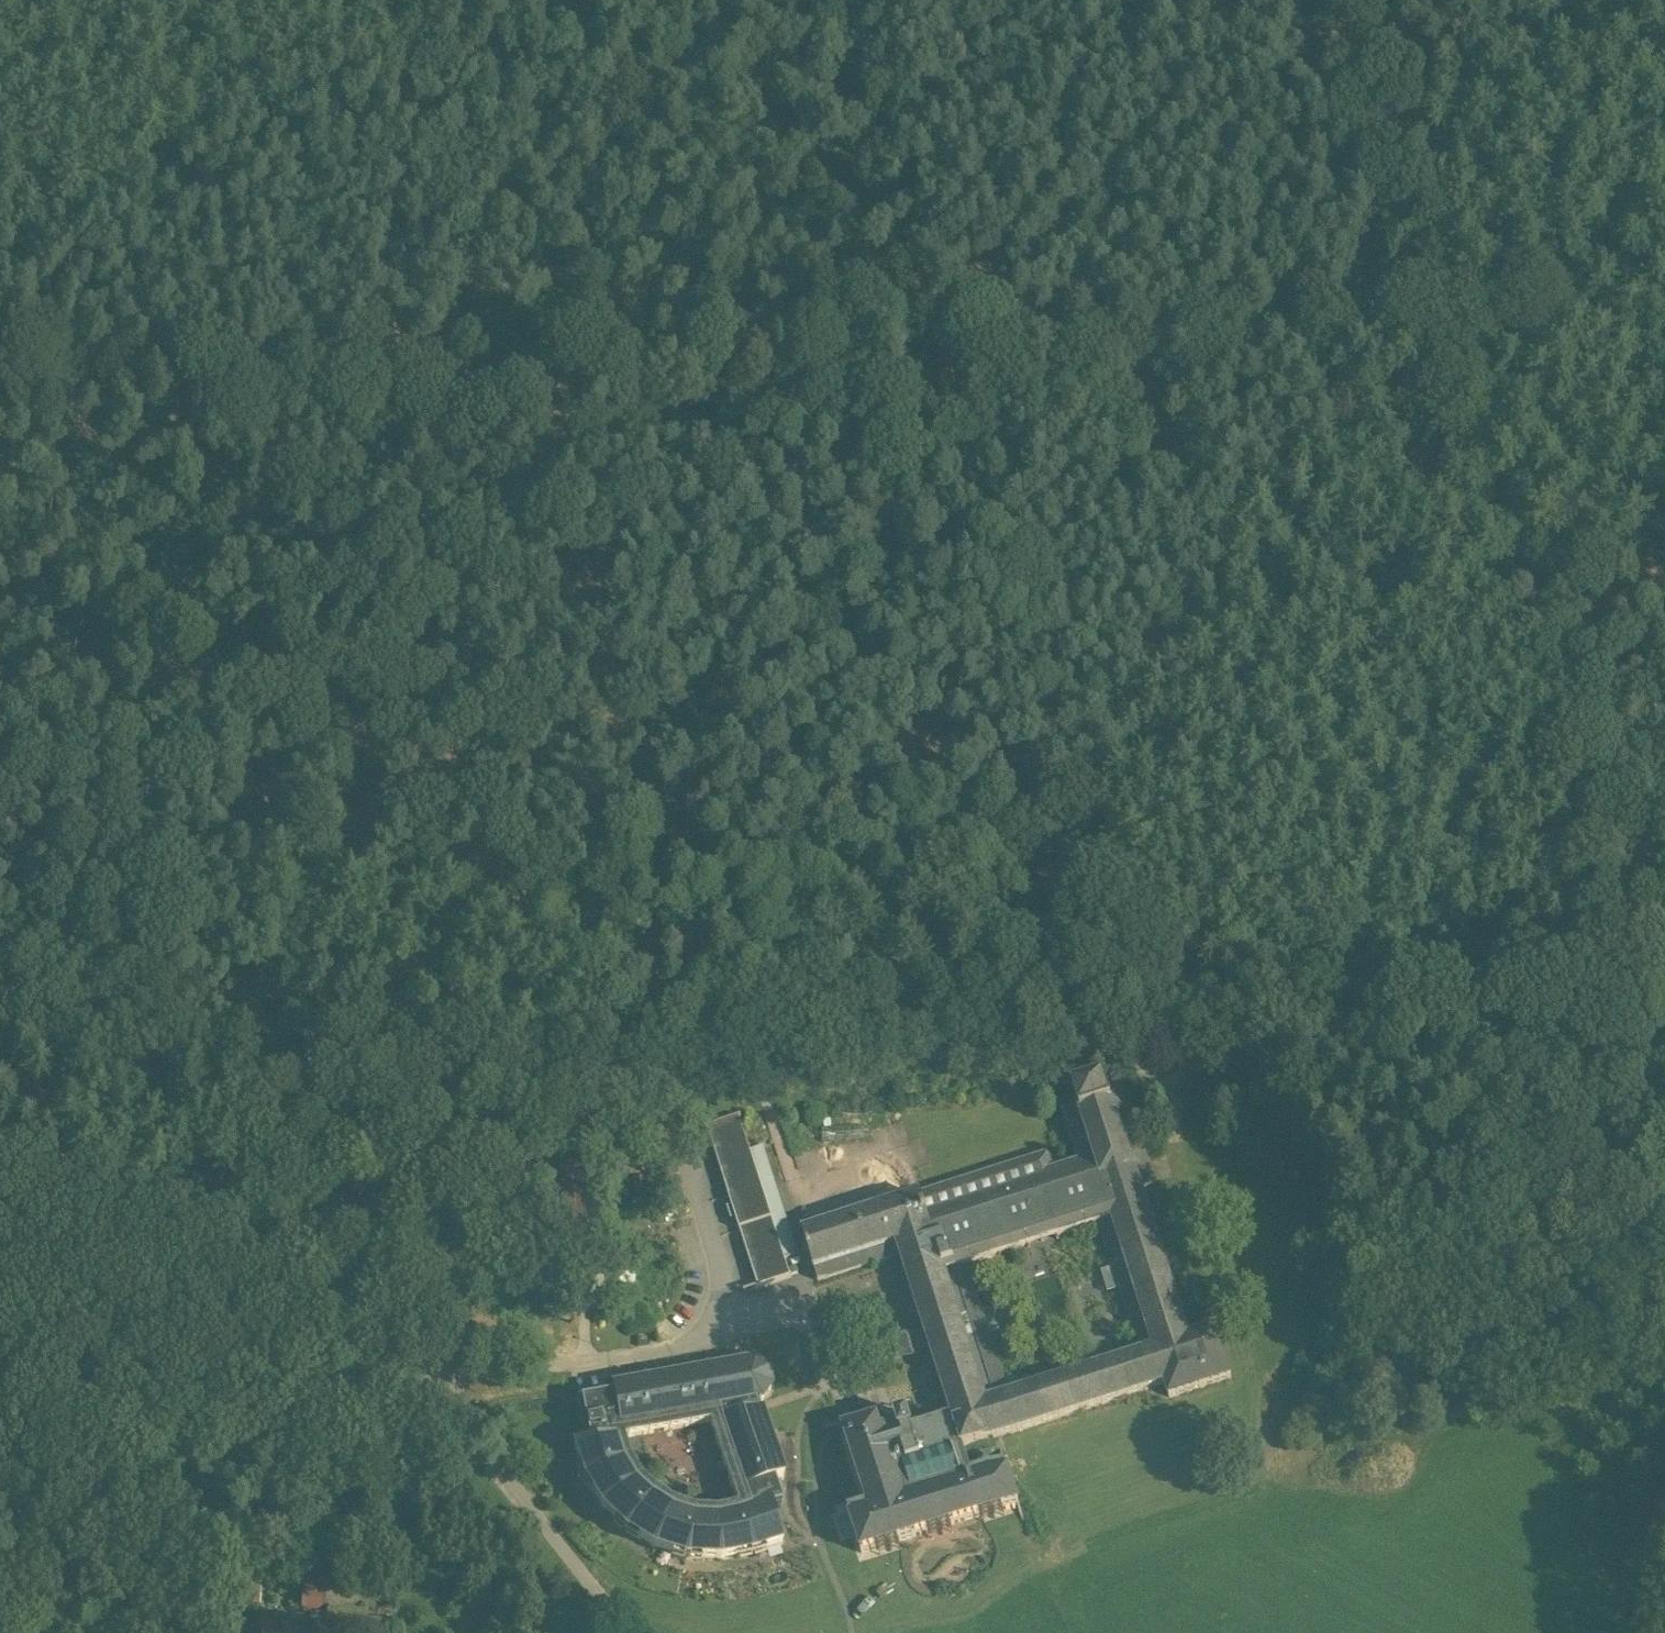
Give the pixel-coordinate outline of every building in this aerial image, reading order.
[(1007,1468),(1006,1468),(1004,1462),(971,1473),(963,1448),(1165,1383),(1169,1397),(1230,1378),(1215,1329),(1188,1337),(1141,1187),(1154,1183),(1148,1163),(1151,1162),(1150,1160),(1147,1161),(1123,1083),(1107,1088),(1104,1078),(1072,1088),(1076,1098),(1060,1103),(1079,1162),(1053,1170),(1047,1154),(802,1232),(818,1280),(900,1254),(952,1415),(911,1428),(907,1415),(895,1418),(897,1422),(880,1428),(877,1417),(843,1428),(867,1505),(848,1511),(836,1515),(843,1535),(854,1531),(861,1553),(1018,1503),(1007,1468)] [(729,1195),(728,1195),(758,1287),(790,1277),(772,1219),(739,1117),(741,1116),(740,1115),(706,1126),(729,1195)] [(901,1137),(903,1151),(911,1150),(906,1122),(894,1124),(896,1138),(901,1137)] [(752,1404),(760,1402),(770,1388),(767,1371),(753,1361),(611,1387),(612,1392),(581,1398),(588,1442),(573,1445),(583,1478),(601,1507),(625,1531),(654,1549),(686,1558),(720,1560),(753,1554),(781,1544),(770,1510),(781,1506),(773,1481),(783,1478),(761,1411),(754,1412),(752,1404)] [(260,1583),(246,1583),(245,1603),(260,1604),(260,1583)] [(309,1594),(308,1610),(323,1611),(324,1595),(309,1594)] [(329,1612),(327,1612),(326,1613),(325,1615),(325,1616),(306,1615),(305,1632),(365,1632),(361,1613),(329,1612)] [(306,1615),(303,1615),(303,1618),(275,1616),(275,1622),(262,1621),(261,1632),(305,1632),(306,1615)]
